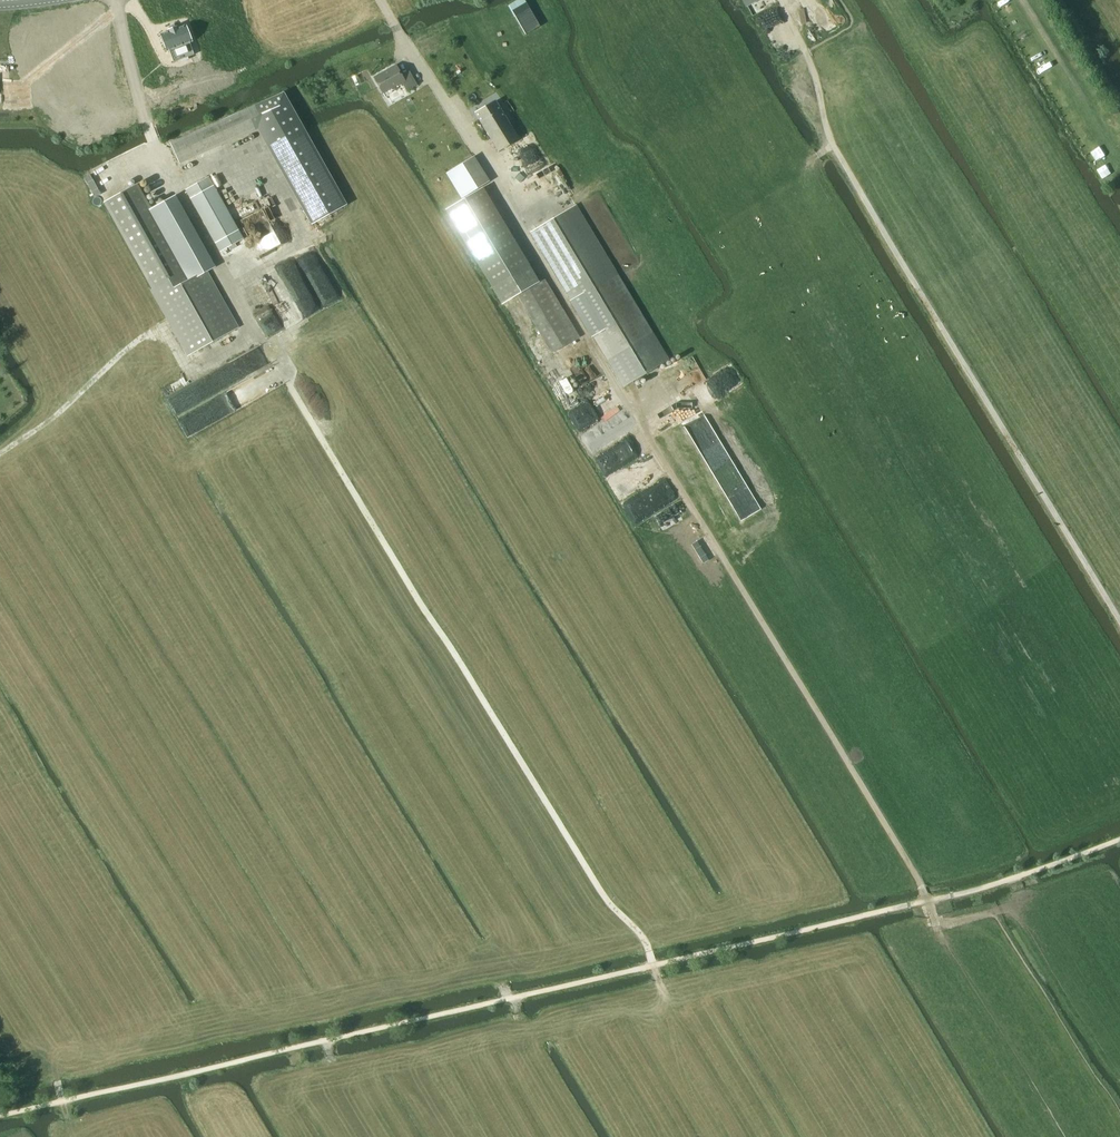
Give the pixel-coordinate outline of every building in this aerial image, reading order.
[(525,35),(540,27),(525,0),(518,0),(508,6),(525,35)] [(164,33),(160,34),(166,50),(170,49),(174,61),(193,54),(189,42),(191,42),(185,25),(176,29),(176,27),(168,30),(168,31),(164,33)] [(374,78),(383,93),(402,83),(406,91),(417,85),(409,71),(401,76),(395,65),(374,78)] [(283,94),(170,144),(179,164),(255,132),(312,226),(319,222),(346,206),(283,94)] [(474,113),(498,151),(515,141),(519,139),(498,106),(495,100),(474,113)] [(462,201),(482,189),(490,184),(473,157),(472,158),(446,174),(462,201)] [(185,190),(220,252),(243,239),(208,176),(185,190)] [(137,184),(104,203),(153,290),(189,355),(236,328),(204,271),(191,279),(186,271),(151,209),(137,184)] [(483,189),(445,211),(491,287),(528,265),(483,189)] [(156,206),(151,209),(186,271),(191,279),(204,271),(211,268),(206,259),(172,198),(156,206)] [(531,233),(572,302),(623,387),(668,360),(576,206),(531,233)] [(577,333),(544,279),(506,302),(538,356),(577,333)]
